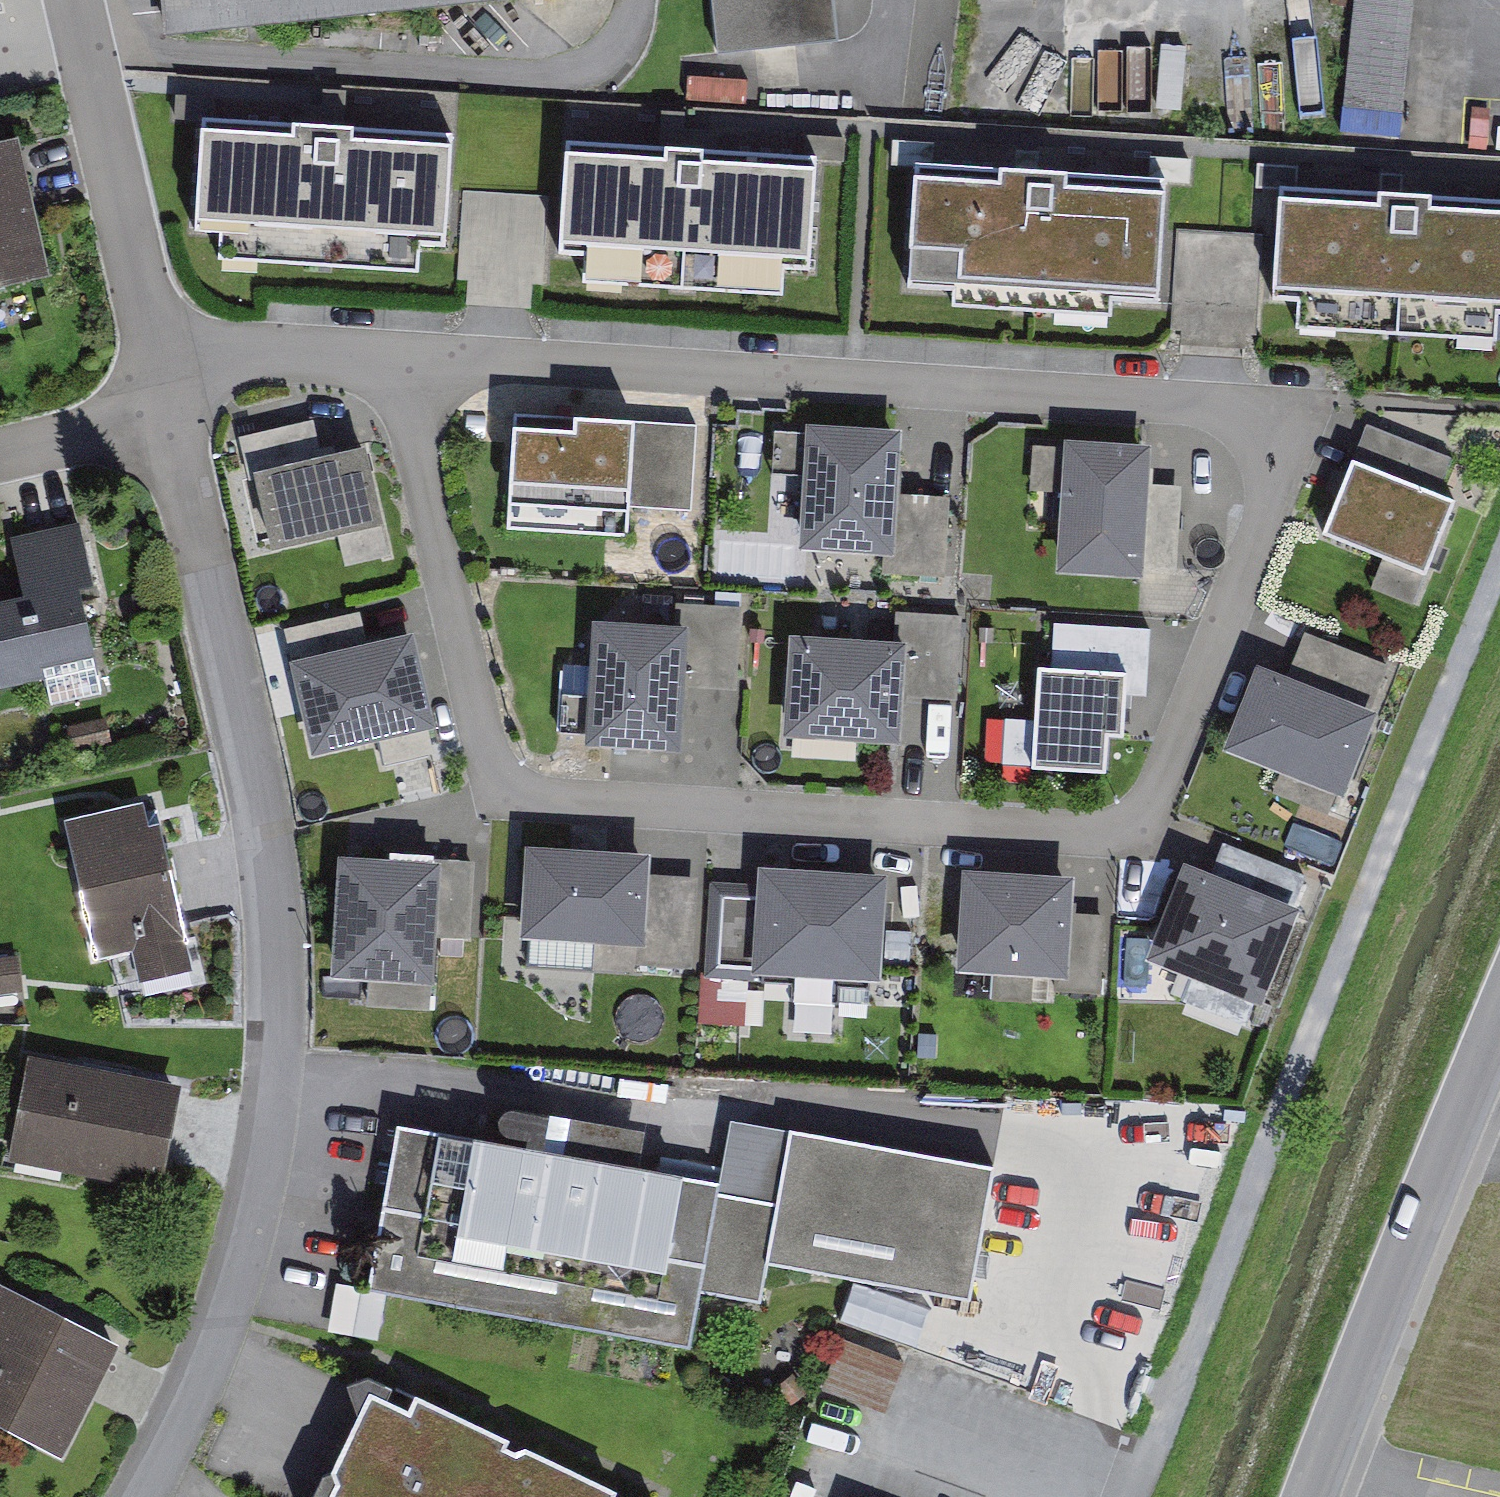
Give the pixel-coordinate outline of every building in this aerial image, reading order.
[(181,12),(364,0),(180,0),(181,12)] [(719,50),(775,44),(835,37),(831,0),(713,0),(719,50)] [(1345,98),(1403,105),(1412,0),(1354,0),(1345,98)] [(452,129),(202,113),(195,229),(222,231),(220,257),(421,270),(422,246),(445,248),(452,129)] [(22,133),(0,138),(0,264),(48,253),(22,133)] [(685,143),(567,137),(561,253),(585,254),(584,281),(781,291),(782,271),(815,273),(822,151),(685,143)] [(1027,172),(918,167),(911,286),(951,289),(950,306),(1111,315),(1112,300),(1157,303),(1164,181),(1027,172)] [(1277,181),(1271,301),(1295,302),(1294,328),(1493,338),(1494,319),(1499,319),(1499,193),(1399,188),(1277,181)] [(1262,229),(1176,226),(1172,323),(1183,324),(1182,337),(1211,339),(1242,340),(1243,327),(1258,327),(1262,229)] [(563,414),(512,411),(506,522),(627,529),(628,502),(690,506),(694,419),(663,417),(635,416),(636,405),(573,402),(573,414),(563,414)] [(802,426),(775,424),(767,539),(882,546),(881,568),(944,573),(949,492),(923,490),(897,489),(898,477),(902,419),(803,413),(802,426)] [(311,419),(242,434),(250,473),(259,473),(272,537),(336,523),(344,560),(390,550),(365,438),(329,446),(318,448),(315,434),(311,419)] [(1451,456),(1366,423),(1359,443),(1344,481),(1323,534),(1380,556),(1368,588),(1413,605),(1455,499),(1437,492),(1451,456)] [(1150,435),(1063,430),(1056,562),(1176,568),(1177,538),(1179,489),(1180,480),(1162,479),(1147,479),(1148,470),(1150,435)] [(26,533),(37,590),(0,597),(0,624),(9,674),(90,659),(81,607),(103,603),(88,521),(26,533)] [(674,615),(593,611),(590,660),(562,659),(558,726),(586,727),(585,735),(680,741),(683,693),(683,682),(711,683),(736,685),(740,601),(675,597),(674,615)] [(894,630),(789,624),(783,726),(899,733),(901,706),(902,691),(929,693),(957,694),(962,609),(895,606),(894,630)] [(358,607),(281,625),(311,747),(378,730),(427,719),(435,717),(412,623),(377,632),(365,634),(362,620),(358,607)] [(1149,624),(1053,618),(1051,657),(1038,657),(1034,714),(1003,712),(1001,758),(1102,763),(1104,727),(1124,728),(1126,701),(1126,691),(1145,692),(1147,649),(1149,624)] [(1394,662),(1306,626),(1296,650),(1288,670),(1279,666),(1261,659),(1230,736),(1345,783),(1394,662)] [(427,719),(378,730),(385,760),(433,748),(427,719)] [(144,795),(64,811),(93,954),(132,946),(138,977),(191,967),(176,896),(159,815),(158,809),(146,812),(144,795)] [(594,961),(693,967),(698,872),(672,872),(650,870),(650,862),(651,844),(525,837),(520,927),(596,931),(594,961)] [(1304,870),(1223,838),(1217,851),(1212,863),(1204,860),(1192,855),(1152,952),(1194,969),(1184,992),(1245,1016),(1304,870)] [(384,848),(337,845),(329,966),(369,969),(368,1001),(432,1005),(436,931),(469,933),(473,858),(456,857),(442,856),(442,851),(384,848)] [(887,864),(757,857),(757,871),(756,880),(733,879),(709,877),(703,972),(758,975),(759,965),(881,972),(887,864)] [(1076,867),(964,862),(960,965),(993,966),(992,992),(1035,993),(1036,964),(1059,965),(1058,984),(1100,985),(1104,909),(1089,908),(1074,908),(1075,891),(1076,867)] [(756,1058),(789,1056),(784,977),(751,979),(756,1058)] [(128,1078),(31,1060),(15,1146),(160,1173),(170,1121),(176,1087),(128,1078)] [(721,1174),(402,1118),(391,1173),(369,1278),(691,1341),(703,1284),(759,1296),(767,1256),(968,1290),(993,1157),(733,1115),(721,1174)] [(383,1290),(338,1280),(327,1326),(373,1336),(383,1290)] [(0,1288),(0,1420),(60,1449),(102,1366),(113,1343),(5,1290),(0,1288)] [(900,1357),(840,1334),(821,1384),(881,1407),(900,1357)] [(371,1375),(348,1423),(313,1496),(627,1496),(513,1443),(371,1375)]
